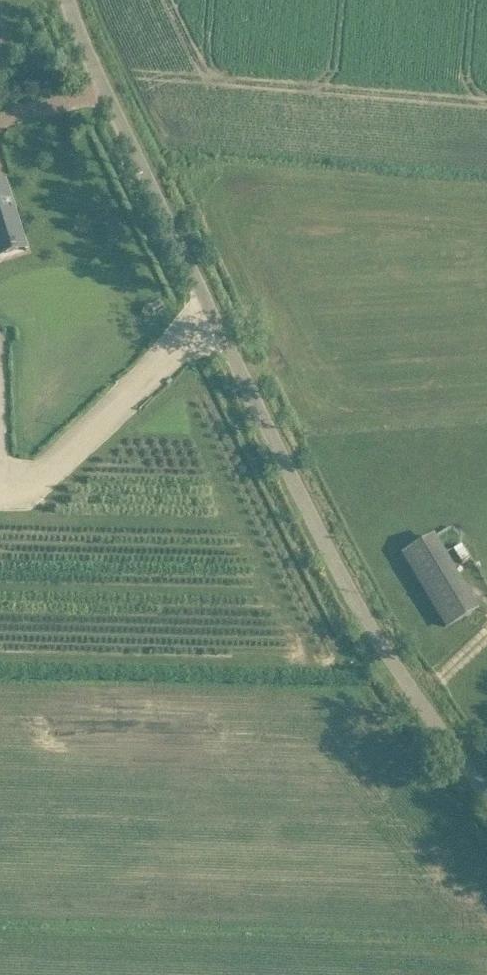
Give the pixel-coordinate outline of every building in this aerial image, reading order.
[(26,247),(6,182),(0,184),(0,239),(1,238),(6,253),(25,247),(26,247)] [(447,630),(480,611),(435,535),(402,555),(447,630)]
